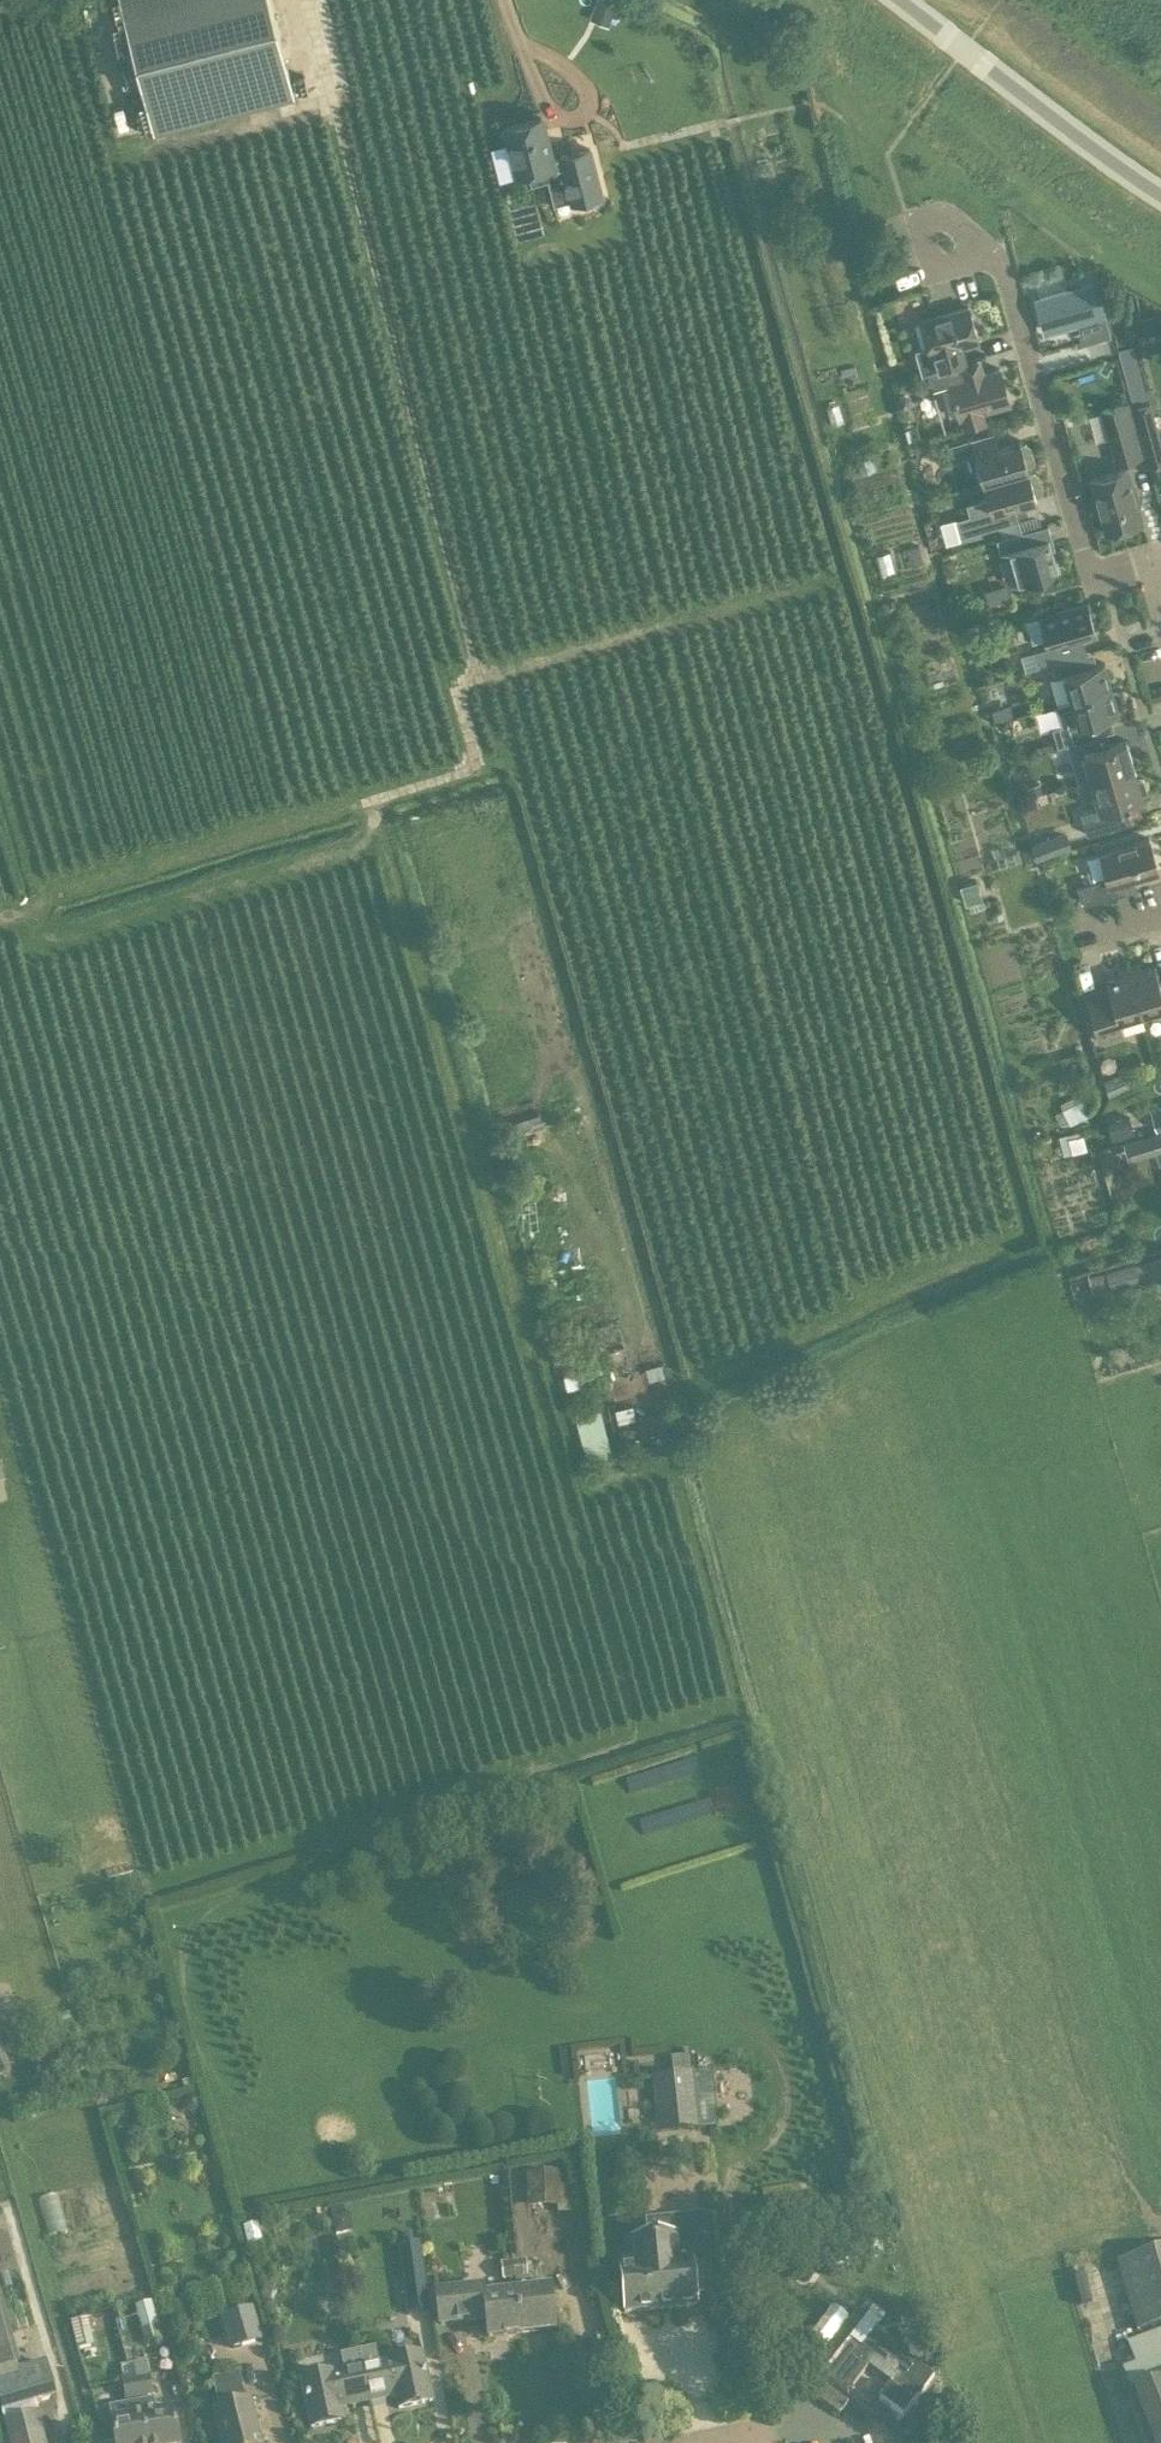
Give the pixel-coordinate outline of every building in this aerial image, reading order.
[(295,94),(271,0),(121,0),(155,130),(295,94)] [(592,10),(611,18),(618,2),(612,0),(596,0),(592,10)] [(542,116),(506,124),(518,173),(529,170),(532,182),(548,178),(545,167),(554,165),(552,158),(542,116)] [(554,203),(571,199),(571,201),(583,199),(584,201),(588,204),(597,202),(600,198),(599,195),(601,194),(590,147),(560,154),(560,156),(552,158),(554,165),(545,167),(548,178),(551,194),(554,203)] [(928,344),(915,348),(922,372),(966,360),(962,344),(979,340),(969,305),(921,319),(928,344)] [(1103,305),(1045,322),(1052,345),(1093,333),(1097,347),(1113,342),(1103,305)] [(1135,316),(1139,332),(1160,326),(1157,311),(1135,316)] [(1118,342),(1131,339),(1126,323),(1113,327),(1118,342)] [(971,360),(929,371),(934,387),(951,382),(960,417),(961,417),(964,426),(986,420),(983,409),(1010,402),(1000,367),(975,374),(971,360)] [(1145,454),(1130,399),(1100,407),(1115,462),(1145,454)] [(1160,463),(1160,441),(1157,427),(1150,399),(1135,403),(1143,431),(1153,466),(1160,463)] [(985,481),(1028,468),(1027,464),(1030,463),(1033,459),(1029,445),(1024,443),(1021,444),(1020,440),(995,447),(991,432),(946,445),(951,461),(969,455),(972,467),(980,465),(985,481)] [(1029,472),(1028,468),(985,481),(989,497),(967,503),(970,514),(956,518),(961,535),(1014,520),(1010,504),(1036,496),(1035,493),(1038,492),(1041,488),(1037,474),(1032,471),(1029,472)] [(1107,530),(1143,519),(1128,468),(1092,478),(1107,530)] [(1029,529),(1017,532),(997,538),(1001,552),(1011,549),(1020,580),(1057,570),(1050,546),(1046,547),(1043,538),(1033,541),(1029,529)] [(907,546),(912,562),(921,560),(917,543),(907,546)] [(994,602),(1008,598),(1004,583),(990,588),(994,602)] [(1040,615),(1041,616),(1026,620),(1022,623),(1024,626),(1029,628),(1032,641),(1047,637),(1049,646),(1033,650),(1037,666),(1051,662),(1076,655),(1072,639),(1095,632),(1086,602),(1040,615)] [(1081,653),(1076,655),(1051,662),(1055,676),(1048,678),(1055,704),(1058,703),(1111,687),(1104,662),(1085,667),(1081,653)] [(1111,687),(1058,703),(1055,704),(1060,723),(1051,726),(1056,745),(1067,742),(1095,734),(1104,731),(1101,718),(1119,712),(1118,708),(1120,707),(1122,703),(1119,691),(1115,689),(1112,690),(1111,687)] [(1091,778),(1134,766),(1126,739),(1099,746),(1095,734),(1067,742),(1071,755),(1084,751),(1091,778)] [(965,736),(951,739),(954,752),(968,748),(965,736)] [(1137,777),(1134,766),(1091,778),(1099,806),(1081,811),(1087,833),(1121,823),(1116,805),(1143,797),(1142,794),(1147,790),(1144,777),(1137,777)] [(1031,795),(1043,792),(1040,781),(1027,784),(1031,795)] [(1061,832),(1044,837),(1047,851),(1065,847),(1061,832)] [(1115,881),(1158,869),(1149,837),(1101,851),(1108,878),(1081,885),(1086,903),(1118,894),(1115,881)] [(967,903),(982,898),(977,879),(962,884),(967,903)] [(1159,978),(1155,964),(1141,968),(1140,962),(1129,965),(1142,1011),(1158,1007),(1160,1013),(1160,977),(1159,978)] [(1107,977),(1109,985),(1086,992),(1100,1041),(1124,1034),(1119,1018),(1142,1011),(1129,965),(1118,969),(1119,974),(1107,977)] [(1116,1074),(1105,1078),(1110,1094),(1122,1090),(1116,1074)] [(1070,1123),(1089,1113),(1080,1093),(1060,1102),(1070,1123)] [(1151,1108),(1156,1128),(1160,1127),(1160,1106),(1151,1108)] [(1112,1140),(1136,1133),(1131,1114),(1106,1122),(1112,1140)] [(1124,1141),(1129,1160),(1160,1151),(1160,1130),(1124,1141)] [(1080,1133),(1069,1136),(1073,1150),(1087,1147),(1083,1132),(1080,1133)] [(1106,1269),(1112,1289),(1140,1280),(1134,1260),(1106,1269)] [(600,1364),(564,1373),(568,1386),(604,1377),(600,1364)] [(600,1406),(576,1413),(587,1458),(612,1451),(600,1406)] [(10,2073),(0,2038),(0,2076),(10,2073)] [(193,2060),(188,2044),(175,2048),(179,2064),(193,2060)] [(612,2045),(586,2054),(590,2066),(607,2060),(609,2066),(619,2063),(612,2045)] [(566,2049),(559,2050),(562,2077),(568,2076),(566,2049)] [(690,2058),(670,2060),(671,2076),(654,2078),(660,2134),(698,2129),(690,2058)] [(190,2112),(192,2113),(194,2113),(197,2111),(198,2110),(199,2109),(200,2107),(200,2106),(200,2104),(199,2102),(198,2100),(196,2099),(194,2098),(191,2098),(189,2099),(188,2100),(186,2101),(185,2104),(185,2106),(185,2108),(186,2110),(188,2111),(190,2112)] [(560,2173),(527,2174),(528,2208),(558,2207),(558,2214),(572,2214),(571,2187),(561,2187),(560,2173)] [(68,2229),(55,2194),(38,2200),(51,2235),(68,2229)] [(344,2208),(331,2211),(333,2218),(345,2215),(344,2208)] [(333,2218),(337,2236),(352,2232),(348,2214),(345,2215),(333,2218)] [(630,2239),(633,2266),(620,2267),(625,2313),(698,2306),(693,2263),(711,2261),(706,2214),(645,2221),(647,2237),(630,2239)] [(420,2243),(399,2245),(408,2309),(429,2306),(420,2243)] [(1118,2264),(1138,2334),(1160,2327),(1160,2251),(1118,2264)] [(526,2262),(513,2263),(515,2280),(528,2279),(526,2262)] [(503,2281),(515,2280),(513,2263),(501,2264),(503,2281)] [(331,2296),(343,2293),(341,2282),(329,2284),(331,2296)] [(523,2335),(518,2293),(485,2297),(484,2287),(437,2292),(441,2326),(487,2320),(489,2339),(523,2335)] [(523,2335),(556,2331),(551,2290),(518,2293),(523,2335)] [(154,2301),(136,2307),(146,2346),(165,2341),(154,2301)] [(3,2412),(57,2397),(49,2370),(18,2379),(0,2314),(0,2402),(3,2412)] [(78,2349),(94,2345),(86,2317),(70,2322),(78,2349)] [(874,2332),(873,2333),(858,2322),(847,2337),(850,2340),(822,2377),(847,2396),(873,2361),(896,2379),(880,2401),(904,2419),(935,2378),(874,2332)] [(910,2353),(922,2346),(908,2322),(896,2329),(910,2353)] [(1122,2371),(1131,2395),(1129,2396),(1147,2442),(1160,2442),(1160,2332),(1127,2345),(1135,2366),(1122,2371)] [(359,2351),(370,2404),(397,2398),(400,2410),(433,2403),(423,2354),(378,2364),(377,2348),(359,2351)] [(343,2409),(370,2404),(359,2351),(341,2355),(344,2372),(302,2381),(312,2428),(346,2421),(343,2409)] [(147,2362),(134,2365),(135,2372),(140,2399),(153,2396),(147,2362)] [(128,2366),(121,2367),(127,2401),(140,2399),(135,2372),(134,2365),(128,2366)] [(213,2381),(220,2410),(215,2411),(224,2442),(261,2442),(250,2402),(247,2403),(239,2374),(213,2381)] [(141,2403),(143,2415),(148,2442),(180,2442),(174,2409),(155,2412),(153,2401),(141,2403)] [(111,2408),(113,2420),(112,2420),(116,2442),(148,2442),(143,2415),(141,2403),(111,2408)] [(7,2417),(15,2442),(57,2442),(54,2431),(64,2428),(57,2405),(47,2407),(47,2406),(7,2417)] [(935,2426),(952,2421),(949,2409),(932,2413),(935,2426)]
